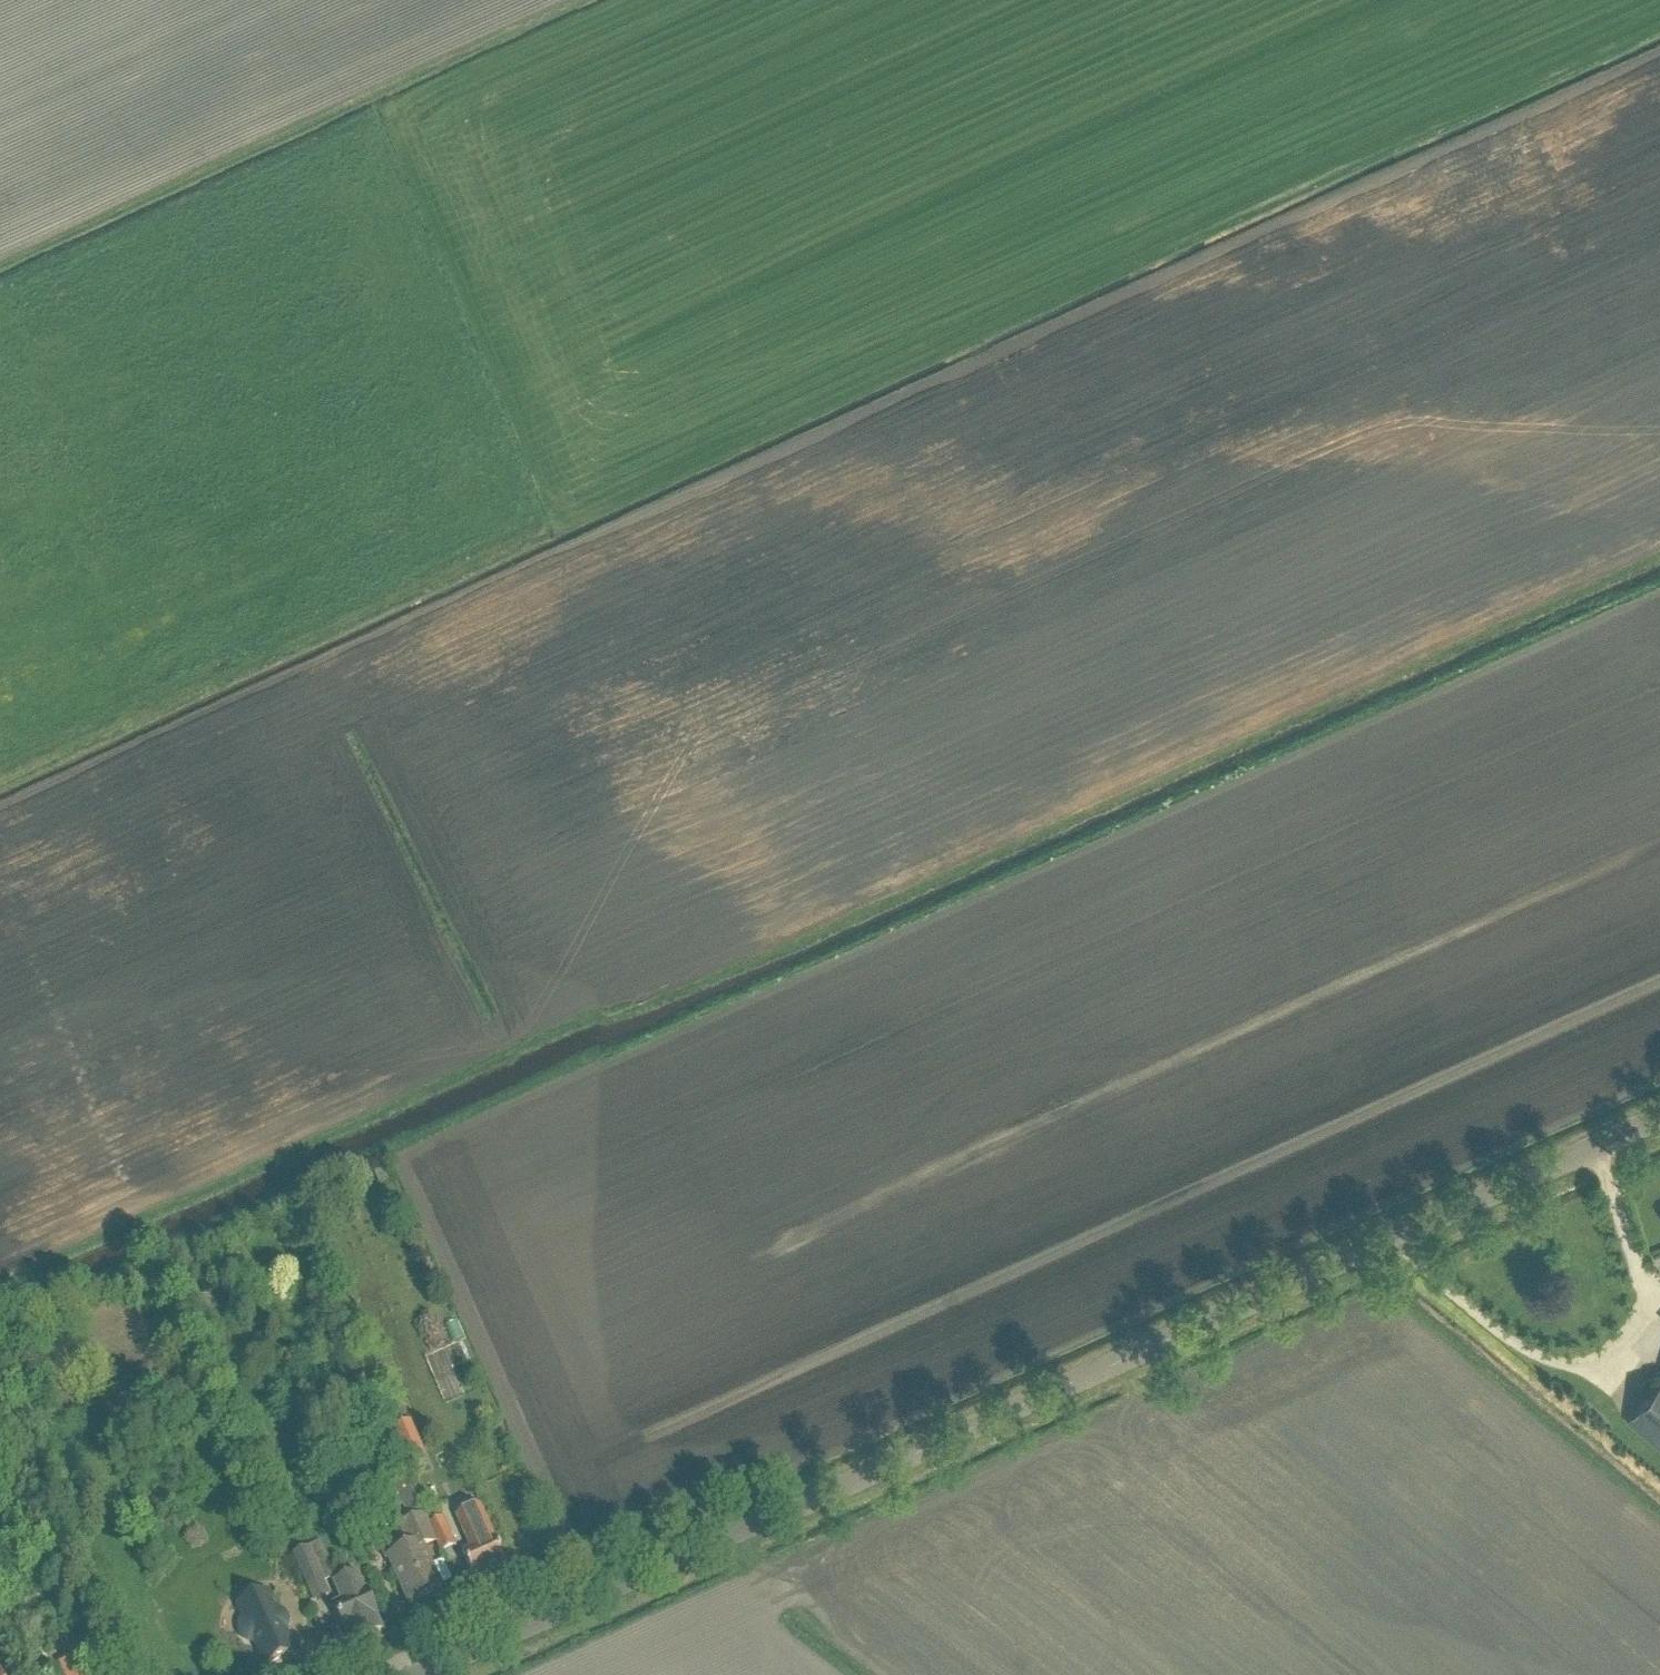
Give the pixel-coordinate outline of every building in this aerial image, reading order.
[(1659,1445),(1659,1376),(1626,1417),(1659,1445)] [(382,1565),(385,1563),(404,1607),(437,1593),(420,1553),(433,1548),(438,1558),(452,1552),(440,1524),(426,1530),(416,1505),(413,1506),(404,1486),(384,1490),(389,1513),(396,1512),(397,1512),(407,1527),(396,1532),(394,1530),(383,1535),(378,1544),(377,1553),(382,1565)] [(459,1554),(471,1581),(504,1566),(485,1525),(478,1510),(461,1517),(474,1548),(459,1554)] [(319,1550),(292,1562),(312,1608),(328,1601),(322,1589),(334,1583),(319,1550)] [(344,1634),(350,1647),(380,1634),(374,1620),(378,1619),(366,1594),(363,1596),(356,1580),(333,1590),(340,1608),(333,1611),(343,1635),(344,1634)] [(270,1596),(241,1609),(245,1620),(243,1623),(243,1627),(243,1633),(245,1638),(248,1642),(253,1646),(258,1647),(267,1669),(297,1655),(288,1636),(289,1634),(290,1630),(290,1625),(288,1619),(285,1615),(281,1613),(277,1611),(270,1596)] [(84,1659),(74,1663),(61,1668),(64,1674),(90,1674),(84,1659)]
